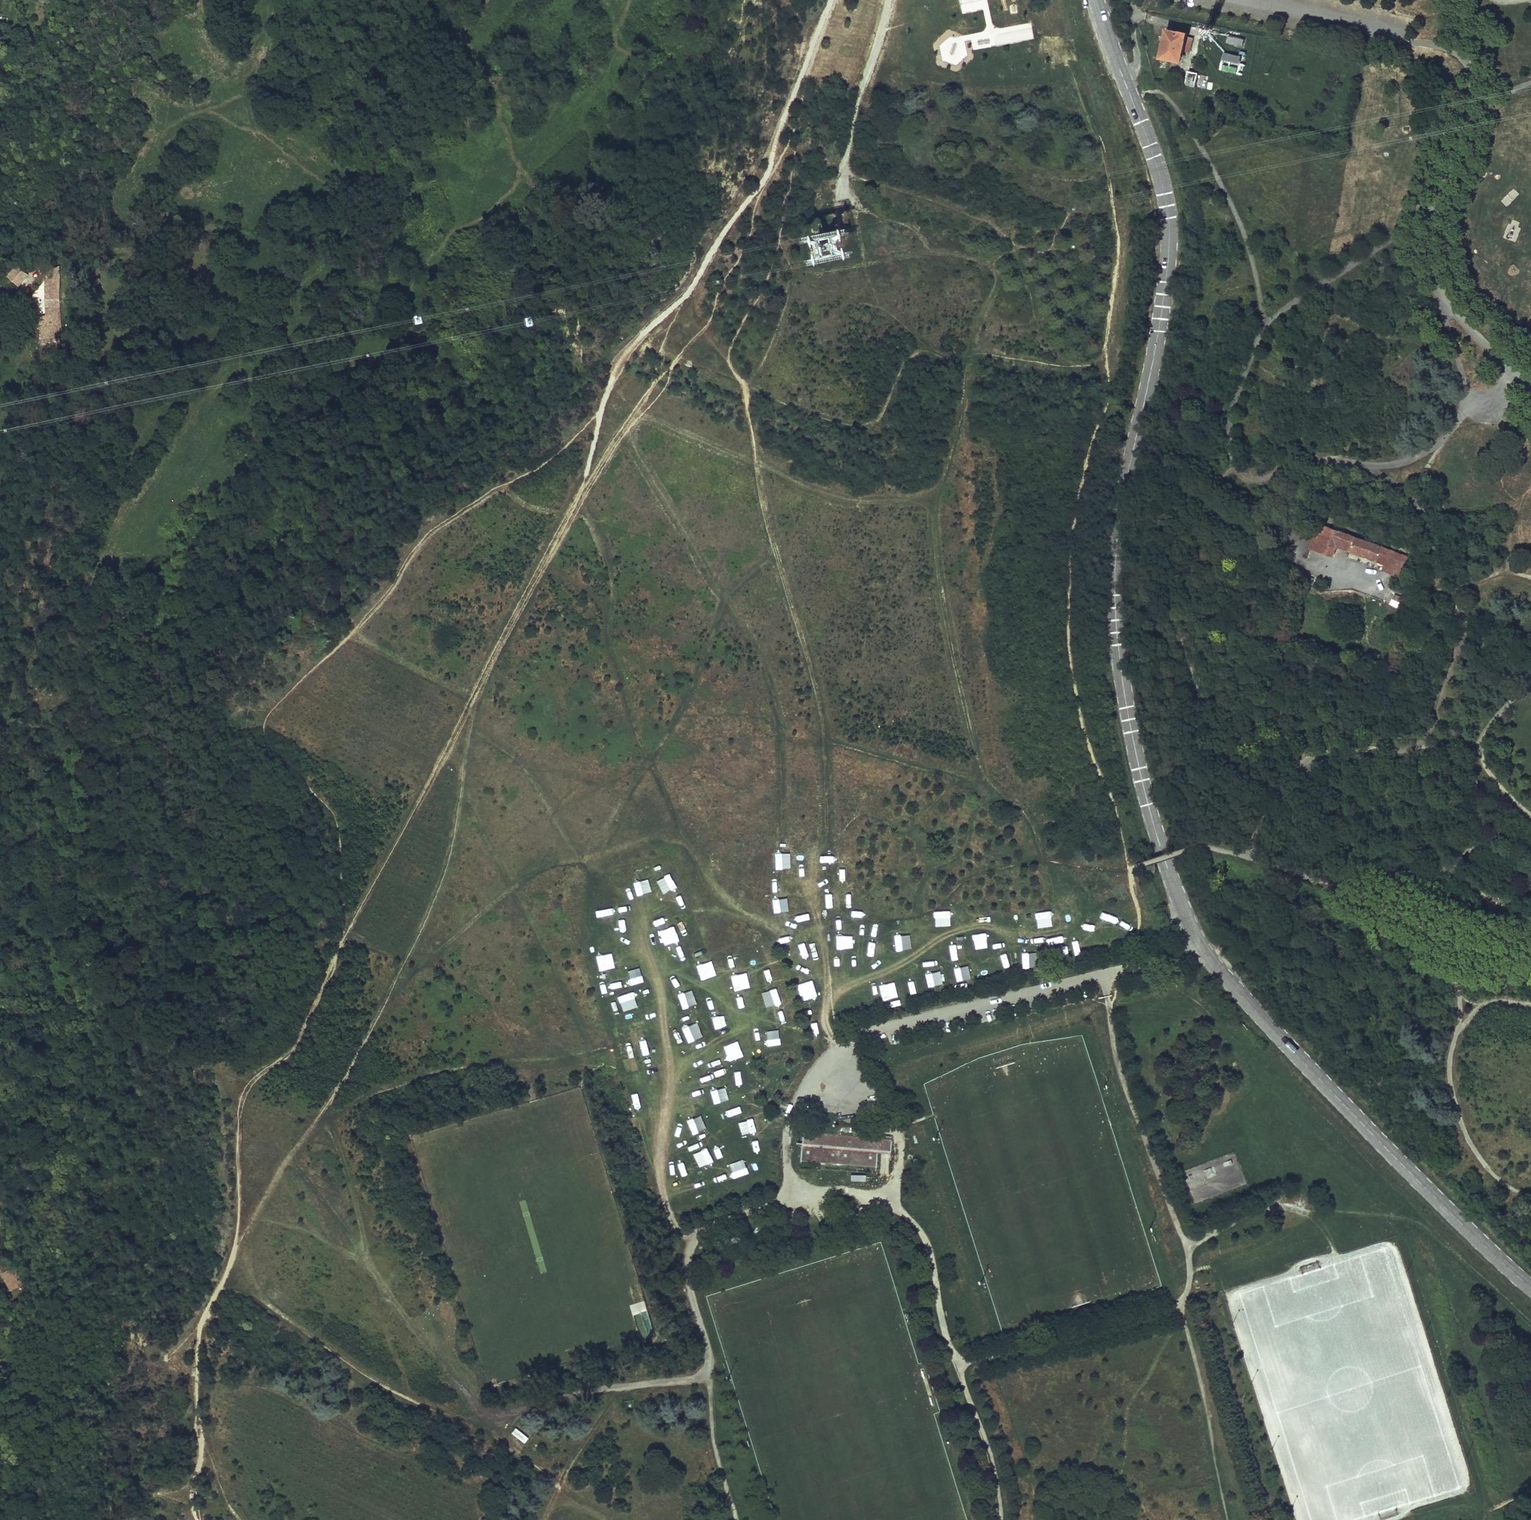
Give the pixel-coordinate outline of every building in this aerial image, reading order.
[(1178,61),(1183,36),(1166,32),(1160,58),(1178,61)] [(1243,39),(1227,35),(1226,42),(1242,45),(1243,39)] [(1192,37),(1183,36),(1180,49),(1189,51),(1192,37)] [(1239,54),(1223,51),(1221,58),(1238,62),(1239,54)] [(1193,86),(1195,73),(1186,71),(1184,84),(1193,86)] [(821,257),(808,257),(808,275),(825,275),(825,257),(850,258),(851,228),(838,228),(839,209),(822,209),(821,257)] [(21,284),(28,270),(13,263),(6,277),(21,284)] [(50,281),(46,281),(47,299),(60,299),(59,275),(59,274),(50,274),(50,281)] [(60,306),(47,306),(47,326),(51,326),(52,340),(58,340),(58,327),(61,327),(60,306)] [(1399,576),(1406,555),(1317,524),(1308,549),(1331,557),(1335,546),(1383,563),(1382,569),(1399,576)] [(1403,598),(1394,594),(1389,604),(1398,608),(1403,598)] [(802,1132),(800,1158),(876,1164),(877,1151),(890,1152),(891,1140),(802,1132)] [(5,1273),(13,1289),(28,1282),(20,1266),(5,1273)] [(528,1438),(516,1428),(512,1433),(524,1443),(528,1438)]
